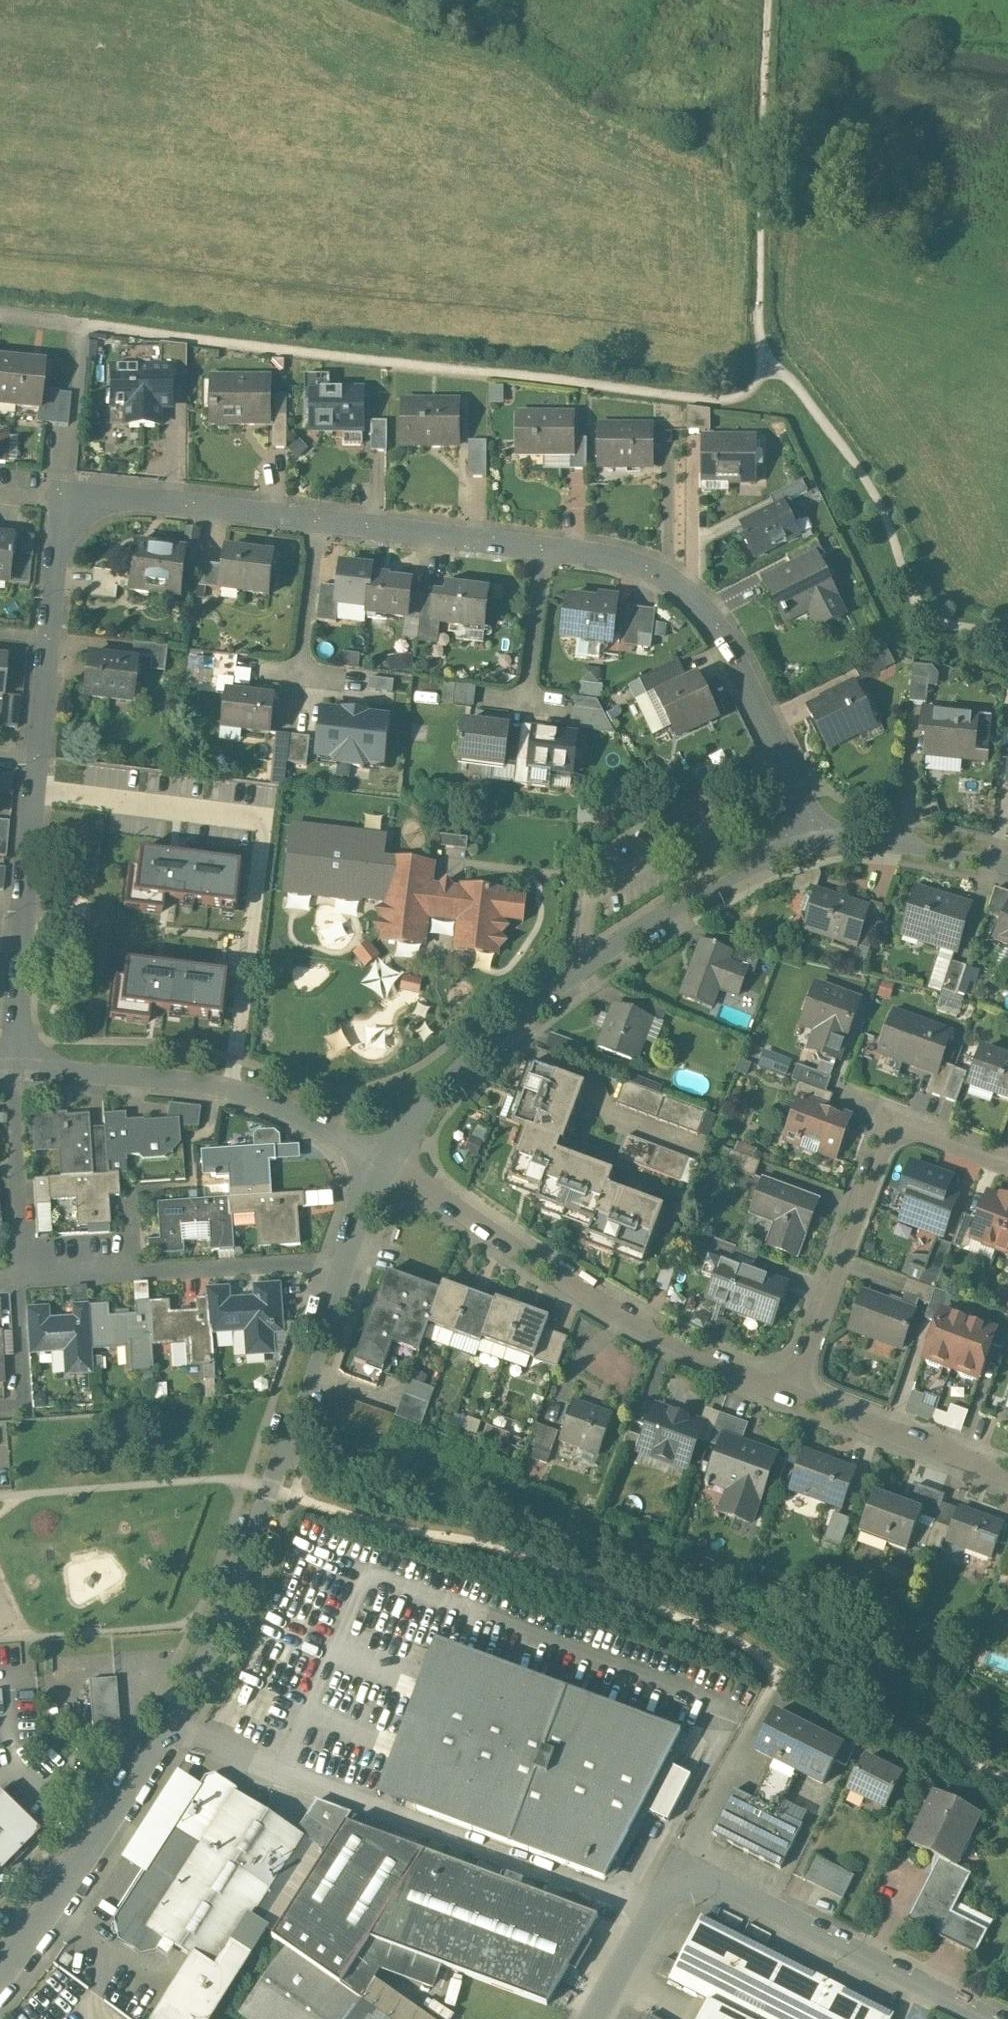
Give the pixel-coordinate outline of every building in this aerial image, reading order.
[(159,342),(159,351),(159,368),(161,368),(161,376),(174,376),(187,376),(187,345),(159,342)] [(127,351),(127,368),(159,368),(159,351),(127,351)] [(0,360),(0,405),(37,409),(38,409),(40,388),(43,364),(0,360)] [(127,368),(109,368),(109,409),(123,409),(123,426),(159,426),(159,409),(173,409),(174,376),(161,376),(161,368),(159,368),(127,368)] [(269,378),(212,378),(212,406),(211,406),(211,412),(212,412),(212,423),(215,423),(219,427),(224,427),(228,423),(248,423),(250,425),(254,425),(256,423),(269,423),(269,378)] [(59,390),(40,388),(38,409),(37,409),(36,421),(55,423),(58,391),(59,391),(59,390)] [(363,390),(310,390),(310,429),(363,430),(363,390)] [(70,393),(59,391),(58,391),(55,423),(67,424),(70,393)] [(459,402),(402,402),(402,444),(459,445),(459,402)] [(574,415),(519,414),(519,455),(571,455),(574,455),(574,439),(574,415)] [(277,421),(273,421),(273,447),(286,447),(287,415),(277,415),(277,421)] [(387,421),(371,421),(371,451),(386,451),(387,421)] [(652,426),(599,426),(598,466),(652,466),(652,426)] [(10,461),(15,435),(0,432),(0,459),(10,461)] [(738,438),(702,438),(702,481),(728,482),(755,482),(755,437),(738,437),(738,438)] [(586,439),(574,439),(574,455),(571,455),(570,470),(586,470),(586,439)] [(486,441),(468,441),(468,477),(486,477),(486,441)] [(728,482),(702,481),(702,491),(728,491),(728,482)] [(793,505),(744,527),(760,562),(809,540),(793,505)] [(0,537),(0,582),(7,583),(10,553),(11,538),(0,537)] [(785,555),(791,566),(815,554),(817,558),(824,555),(816,539),(785,555)] [(168,550),(144,548),(144,547),(132,545),(129,574),(127,588),(127,592),(154,595),(155,590),(181,592),(180,598),(182,598),(187,552),(168,550)] [(274,555),(262,553),(262,554),(226,550),(224,565),(221,586),(240,588),(239,591),(269,595),(274,555)] [(10,553),(7,583),(28,585),(31,555),(10,553)] [(791,566),(765,580),(785,620),(810,608),(819,626),(843,615),(830,589),(832,589),(817,558),(815,554),(791,566)] [(224,565),(198,562),(195,586),(221,589),(221,586),(224,565)] [(373,568),(342,565),(339,587),(337,605),(339,605),(367,608),(371,576),(372,576),(373,568)] [(129,574),(93,570),(90,597),(115,599),(116,587),(127,588),(129,574)] [(372,576),(371,576),(367,608),(366,613),(368,613),(368,612),(387,614),(386,616),(409,618),(412,594),(413,584),(390,581),(390,578),(372,576)] [(337,605),(339,587),(321,585),(317,621),(336,623),(339,605),(337,605)] [(446,598),(435,597),(433,621),(451,624),(450,625),(485,629),(490,592),(447,587),(446,598)] [(409,618),(421,620),(423,596),(412,594),(409,618)] [(433,621),(435,597),(423,596),(421,620),(433,621)] [(598,602),(566,598),(562,636),(613,642),(618,599),(598,597),(598,602)] [(640,645),(641,635),(654,635),(655,607),(626,607),(625,645),(640,645)] [(168,646),(133,641),(132,655),(166,659),(168,646)] [(879,655),(854,667),(861,681),(886,668),(879,655)] [(135,662),(87,656),(82,695),(111,699),(111,695),(130,697),(135,662)] [(682,683),(688,680),(678,660),(639,679),(646,694),(653,691),(680,678),(682,683)] [(680,678),(653,691),(675,735),(717,714),(698,675),(688,680),(682,683),(680,678)] [(928,677),(911,676),(909,700),(926,702),(928,677)] [(473,704),(477,686),(445,680),(442,698),(473,704)] [(834,695),(807,708),(827,747),(861,730),(859,726),(872,720),(874,724),(875,723),(855,681),(833,692),(834,695)] [(0,695),(0,705),(4,706),(2,726),(17,727),(20,696),(2,694),(2,696),(0,695)] [(275,700),(227,694),(223,728),(271,734),(275,700)] [(575,697),(572,719),(588,721),(591,700),(575,697)] [(390,717),(325,709),(319,759),(385,766),(390,717)] [(991,717),(924,710),(922,733),(928,734),(926,754),(987,760),(991,717)] [(509,728),(463,722),(458,759),(504,765),(506,752),(509,728)] [(521,729),(509,728),(506,752),(518,753),(521,729)] [(533,731),(521,729),(518,753),(517,761),(529,762),(533,731)] [(577,736),(533,731),(529,762),(528,769),(572,775),(577,736)] [(310,738),(277,734),(273,761),(307,765),(310,738)] [(752,768),(739,775),(744,785),(757,779),(752,768)] [(0,820),(0,855),(6,856),(9,820),(0,820)] [(435,860),(390,855),(392,835),(292,823),(285,892),(385,904),(377,910),(384,918),(376,925),(381,932),(381,938),(423,942),(426,915),(457,918),(455,948),(497,952),(498,946),(506,941),(500,932),(508,927),(502,918),(525,920),(528,894),(507,892),(507,887),(461,882),(460,886),(433,883),(435,860)] [(466,837),(441,834),(440,844),(465,846),(466,837)] [(243,865),(138,852),(136,869),(128,868),(123,908),(162,913),(164,900),(238,909),(243,865)] [(819,870),(796,877),(792,889),(802,892),(807,889),(812,891),(815,892),(816,890),(821,874),(819,870)] [(970,905),(916,889),(903,933),(956,949),(970,905)] [(869,907),(816,890),(815,892),(819,893),(813,911),(808,927),(804,926),(804,927),(857,944),(869,907)] [(813,911),(819,893),(815,892),(812,891),(808,893),(804,905),(806,909),(813,911)] [(871,901),(869,907),(857,944),(869,948),(883,904),(871,901)] [(993,938),(1007,944),(1007,905),(993,938)] [(365,965),(380,953),(368,938),(353,950),(365,965)] [(736,939),(731,952),(750,959),(747,968),(754,971),(762,949),(736,939)] [(731,952),(701,941),(681,993),(712,1005),(719,988),(737,995),(738,991),(747,968),(750,959),(731,952)] [(966,965),(951,960),(941,991),(956,996),(966,965)] [(230,975),(125,962),(122,979),(114,978),(109,1018),(148,1023),(150,1010),(224,1019),(230,975)] [(817,984),(802,1023),(843,1038),(845,1038),(859,1000),(857,999),(857,1001),(818,987),(818,985),(817,984)] [(640,1000),(635,1012),(652,1018),(662,1021),(666,1010),(640,1000)] [(635,1012),(614,1003),(598,1046),(636,1060),(652,1018),(635,1012)] [(951,1032),(900,1014),(885,1053),(904,1060),(905,1058),(935,1069),(934,1071),(936,1072),(940,1062),(951,1032)] [(815,1049),(815,1050),(836,1058),(843,1038),(802,1023),(801,1026),(819,1032),(822,1031),(816,1049),(815,1049)] [(982,1049),(969,1085),(1007,1098),(1007,1058),(982,1049)] [(820,1061),(821,1061),(833,1066),(836,1058),(815,1050),(814,1050),(820,1062),(820,1061)] [(830,1076),(833,1066),(821,1061),(826,1074),(826,1075),(830,1076)] [(936,1072),(934,1071),(927,1091),(943,1097),(954,1067),(940,1062),(936,1072)] [(797,1081),(825,1092),(831,1076),(830,1076),(826,1075),(826,1074),(797,1064),(792,1079),(797,1081)] [(585,1085),(535,1066),(514,1123),(528,1129),(561,1141),(563,1142),(585,1085)] [(624,1080),(616,1103),(698,1134),(706,1111),(624,1080)] [(790,1099),(799,1102),(801,1097),(828,1107),(833,1094),(825,1092),(797,1081),(790,1099)] [(828,1107),(801,1097),(799,1102),(788,1132),(797,1136),(796,1139),(801,1141),(802,1136),(810,1138),(813,1131),(823,1135),(817,1152),(833,1158),(849,1116),(828,1107)] [(168,1102),(166,1121),(177,1120),(178,1126),(196,1125),(201,1106),(168,1102)] [(66,1112),(27,1114),(29,1144),(45,1143),(45,1147),(61,1146),(63,1176),(92,1175),(89,1127),(88,1114),(66,1115),(66,1112)] [(104,1126),(106,1162),(125,1160),(125,1155),(139,1154),(143,1158),(165,1156),(168,1152),(169,1153),(179,1141),(178,1126),(177,1120),(166,1121),(123,1124),(122,1115),(103,1116),(104,1126)] [(92,1175),(107,1174),(106,1162),(104,1126),(89,1127),(92,1175)] [(561,1141),(528,1129),(510,1178),(542,1190),(557,1151),(561,1141)] [(689,1158),(626,1134),(618,1157),(680,1180),(689,1158)] [(275,1145),(201,1150),(203,1168),(230,1167),(230,1174),(229,1174),(230,1198),(230,1199),(271,1196),(271,1195),(272,1195),(270,1173),(267,1173),(267,1168),(270,1168),(269,1160),(276,1159),(275,1145)] [(760,1161),(730,1150),(724,1166),(754,1177),(760,1161)] [(612,1172),(557,1151),(542,1190),(538,1201),(594,1222),(607,1186),(612,1172)] [(92,1175),(63,1176),(34,1178),(35,1204),(50,1203),(49,1199),(76,1198),(77,1206),(76,1206),(77,1225),(109,1223),(109,1222),(108,1222),(107,1205),(108,1204),(108,1203),(105,1203),(104,1196),(118,1195),(117,1173),(107,1174),(92,1175)] [(792,1190),(763,1179),(751,1213),(785,1226),(776,1248),(797,1256),(817,1201),(792,1191),(792,1190)] [(956,1196),(915,1181),(901,1219),(942,1234),(956,1196)] [(664,1207),(607,1186),(594,1222),(589,1236),(645,1257),(664,1207)] [(1007,1213),(1007,1198),(1000,1195),(1000,1197),(987,1192),(977,1219),(971,1237),(972,1238),(982,1241),(983,1244),(995,1248),(1007,1213)] [(271,1196),(230,1199),(231,1216),(232,1216),(257,1214),(259,1247),(300,1244),(298,1207),(304,1207),(304,1206),(304,1194),(303,1193),(272,1195),(271,1195),(271,1196)] [(318,1193),(304,1194),(304,1206),(319,1205),(318,1193)] [(230,1199),(230,1198),(156,1203),(158,1228),(162,1227),(162,1239),(147,1240),(148,1254),(184,1252),(183,1226),(199,1225),(199,1222),(208,1221),(210,1250),(234,1248),(232,1216),(231,1216),(230,1199)] [(971,1237),(977,1219),(962,1213),(951,1244),(964,1249),(969,1246),(972,1238),(971,1237)] [(995,1248),(1007,1253),(1007,1213),(995,1248)] [(736,1246),(706,1235),(699,1253),(729,1264),(736,1246)] [(951,1244),(937,1239),(925,1272),(939,1277),(951,1244)] [(786,1284),(739,1266),(724,1306),(745,1314),(746,1312),(770,1321),(770,1323),(771,1324),(786,1284)] [(441,1290),(388,1271),(355,1361),(366,1366),(368,1361),(384,1367),(393,1342),(419,1351),(429,1324),(441,1290)] [(900,1305),(914,1310),(918,1299),(929,1303),(935,1288),(906,1278),(901,1293),(904,1294),(900,1305)] [(443,1283),(441,1290),(429,1324),(454,1333),(469,1292),(443,1283)] [(84,1284),(72,1286),(74,1302),(87,1300),(84,1284)] [(208,1290),(209,1297),(211,1332),(249,1329),(250,1353),(273,1351),(272,1332),(282,1332),(279,1285),(255,1286),(256,1298),(229,1300),(228,1288),(208,1290)] [(935,1288),(929,1303),(924,1318),(937,1322),(941,1312),(942,1313),(949,1293),(935,1288)] [(900,1305),(863,1291),(849,1328),(901,1347),(914,1310),(900,1305)] [(495,1302),(469,1292),(454,1333),(480,1343),(481,1339),(495,1302)] [(149,1321),(151,1344),(188,1342),(190,1365),(213,1363),(211,1332),(209,1297),(195,1298),(195,1310),(169,1312),(168,1300),(148,1301),(149,1321)] [(496,1298),(495,1302),(481,1339),(507,1348),(522,1307),(496,1298)] [(134,1302),(135,1314),(138,1314),(139,1322),(149,1321),(148,1301),(134,1302)] [(87,1305),(88,1325),(90,1348),(128,1345),(129,1369),(152,1367),(151,1344),(149,1321),(139,1322),(138,1314),(135,1314),(108,1316),(107,1304),(87,1305)] [(549,1317),(522,1307),(507,1348),(530,1357),(533,1358),(534,1358),(545,1329),(549,1317)] [(46,1308),(26,1310),(29,1351),(67,1349),(68,1373),(91,1371),(90,1348),(88,1325),(78,1326),(77,1318),(47,1320),(46,1308)] [(941,1312),(937,1322),(924,1359),(925,1359),(927,1364),(938,1368),(943,1366),(950,1369),(945,1383),(946,1383),(968,1322),(942,1313),(941,1312)] [(991,1343),(1003,1348),(1007,1335),(1007,1315),(1001,1313),(994,1332),(995,1332),(991,1343)] [(994,1332),(968,1322),(946,1383),(951,1369),(959,1372),(961,1376),(972,1380),(976,1378),(978,1379),(991,1343),(995,1332),(994,1332)] [(534,1358),(533,1358),(545,1363),(556,1333),(545,1329),(534,1358)] [(556,1333),(545,1363),(557,1367),(568,1337),(556,1333)] [(530,1357),(507,1348),(503,1360),(526,1368),(530,1357)] [(933,1417),(935,1411),(920,1405),(923,1396),(912,1392),(905,1411),(928,1419),(933,1417)] [(403,1394),(399,1405),(425,1414),(429,1403),(403,1394)] [(353,1401),(342,1397),(334,1419),(345,1423),(353,1401)] [(363,1404),(353,1401),(345,1423),(356,1426),(363,1404)] [(574,1401),(560,1440),(598,1453),(612,1414),(574,1401)] [(374,1408),(363,1404),(356,1426),(366,1430),(374,1408)] [(399,1405),(395,1416),(421,1426),(425,1414),(399,1405)] [(935,1411),(933,1417),(936,1422),(960,1431),(967,1412),(950,1406),(947,1415),(935,1411)] [(656,1407),(643,1441),(689,1458),(702,1424),(656,1407)] [(384,1412),(374,1408),(366,1430),(377,1433),(384,1412)] [(395,1415),(384,1412),(377,1433),(387,1437),(395,1415)] [(723,1436),(741,1443),(748,1423),(719,1412),(708,1443),(719,1447),(723,1436)] [(513,1445),(520,1422),(491,1413),(484,1436),(513,1445)] [(645,1424),(631,1419),(621,1448),(634,1452),(645,1424)] [(558,1431),(536,1423),(529,1444),(550,1451),(558,1431)] [(741,1443),(723,1436),(719,1447),(708,1476),(734,1485),(724,1513),(749,1523),(758,1498),(760,1499),(776,1455),(741,1443)] [(855,1470),(803,1451),(789,1488),(842,1507),(855,1470)] [(916,1484),(909,1504),(922,1509),(919,1516),(934,1521),(944,1494),(916,1484)] [(874,1491),(859,1533),(907,1550),(919,1516),(922,1509),(909,1504),(874,1491)] [(1002,1524),(959,1508),(947,1540),(991,1556),(1002,1524)] [(850,1519),(838,1514),(835,1522),(831,1520),(824,1539),(841,1545),(850,1519)] [(678,1731),(469,1654),(412,1808),(603,1877),(640,1807),(665,1819),(688,1774),(665,1761),(678,1731)] [(116,1679),(89,1682),(92,1732),(120,1730),(116,1679)] [(830,1740),(772,1711),(753,1748),(772,1758),(797,1771),(821,1783),(833,1761),(841,1746),(830,1740)] [(839,1722),(830,1740),(841,1746),(833,1761),(843,1767),(861,1733),(839,1722)] [(900,1775),(863,1755),(846,1787),(883,1806),(900,1775)] [(797,1771),(772,1758),(751,1798),(776,1811),(797,1771)] [(121,1858),(147,1875),(204,1787),(178,1770),(121,1858)] [(123,1913),(147,1928),(234,1791),(211,1776),(204,1787),(147,1875),(123,1913)] [(776,1811),(751,1798),(732,1788),(709,1831),(777,1866),(799,1823),(776,1811)] [(304,1836),(297,1831),(234,1791),(147,1928),(146,1928),(161,1938),(195,1960),(230,1982),(265,1926),(252,1917),(304,1836)] [(976,1813),(933,1792),(908,1841),(939,1857),(955,1865),(973,1830),(969,1828),(976,1813)] [(11,1859),(12,1861),(21,1853),(19,1851),(38,1831),(0,1794),(0,1866),(11,1859)] [(276,1930),(344,1823),(352,1812),(317,1800),(297,1831),(304,1836),(252,1917),(265,1926),(276,1930)] [(596,1914),(344,1823),(276,1930),(271,1936),(285,1946),(339,1984),(368,1938),(546,2004),(596,1914)] [(853,1874),(811,1854),(800,1877),(842,1897),(853,1874)] [(955,1865),(939,1857),(907,1920),(973,1953),(986,1927),(951,1909),(969,1872),(955,1865)] [(154,1949),(161,1938),(146,1928),(147,1928),(123,1913),(122,1912),(117,1920),(121,1938),(142,1951),(154,1949)] [(708,1998),(740,1936),(699,1916),(677,1960),(668,1978),(708,1998)] [(740,1936),(708,1998),(698,2018),(889,2018),(892,2012),(740,1936)] [(285,1946),(239,2012),(249,2018),(390,2018),(339,1984),(285,1946)] [(652,1970),(668,1978),(677,1960),(661,1952),(652,1970)] [(230,1982),(195,1960),(190,1968),(184,1969),(184,1977),(178,1987),(212,2009),(230,1982)] [(178,1987),(177,1986),(156,2018),(208,2018),(214,2010),(212,2009),(178,1987)]
